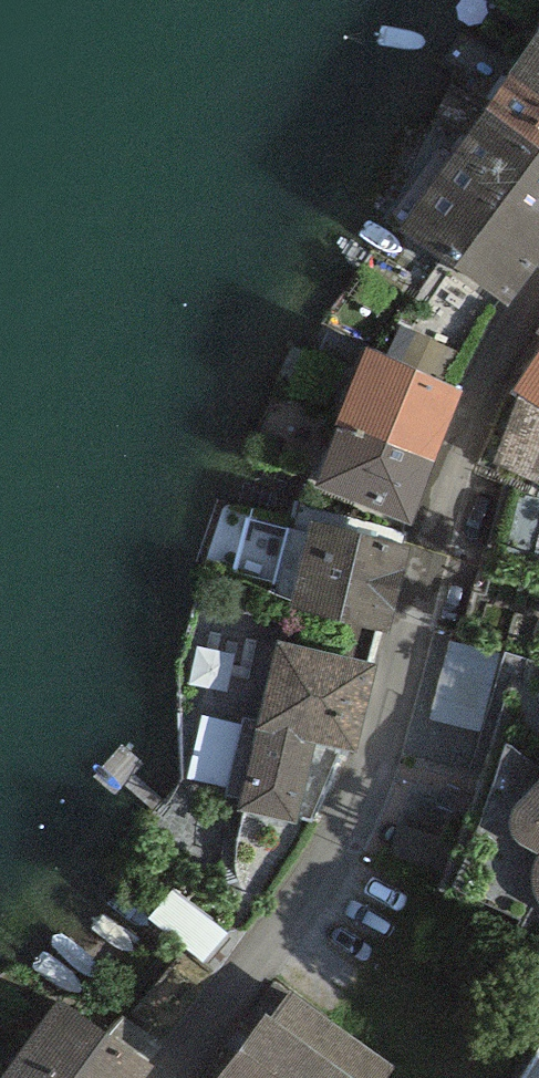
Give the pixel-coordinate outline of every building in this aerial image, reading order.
[(511,70),(538,90),(538,30),(511,70)] [(511,70),(484,110),(538,148),(538,90),(511,70)] [(484,110),(398,231),(509,309),(538,267),(538,148),(484,110)] [(386,356),(448,384),(462,355),(400,326),(386,356)] [(386,356),(367,347),(337,421),(434,461),(462,390),(448,384),(386,356)] [(511,391),(519,396),(538,410),(538,351),(511,391)] [(519,396),(493,462),(538,483),(538,410),(519,396)] [(411,527),(434,461),(337,421),(314,486),(411,527)] [(410,546),(311,520),(289,606),(390,633),(410,546)] [(451,634),(435,704),(482,715),(499,645),(451,634)] [(377,663),(277,640),(237,811),(300,824),(301,818),(312,820),(340,749),(357,752),(377,663)] [(532,787),(515,805),(512,812),(510,821),(511,830),(514,834),(521,844),(531,851),(538,855),(534,861),(532,865),(531,873),(531,887),(536,899),(538,904),(538,779),(532,787)] [(290,990),(271,1016),(265,1014),(218,1077),(388,1077),(395,1068),(290,990)] [(154,1067),(60,999),(2,1077),(146,1077),(154,1067)]
